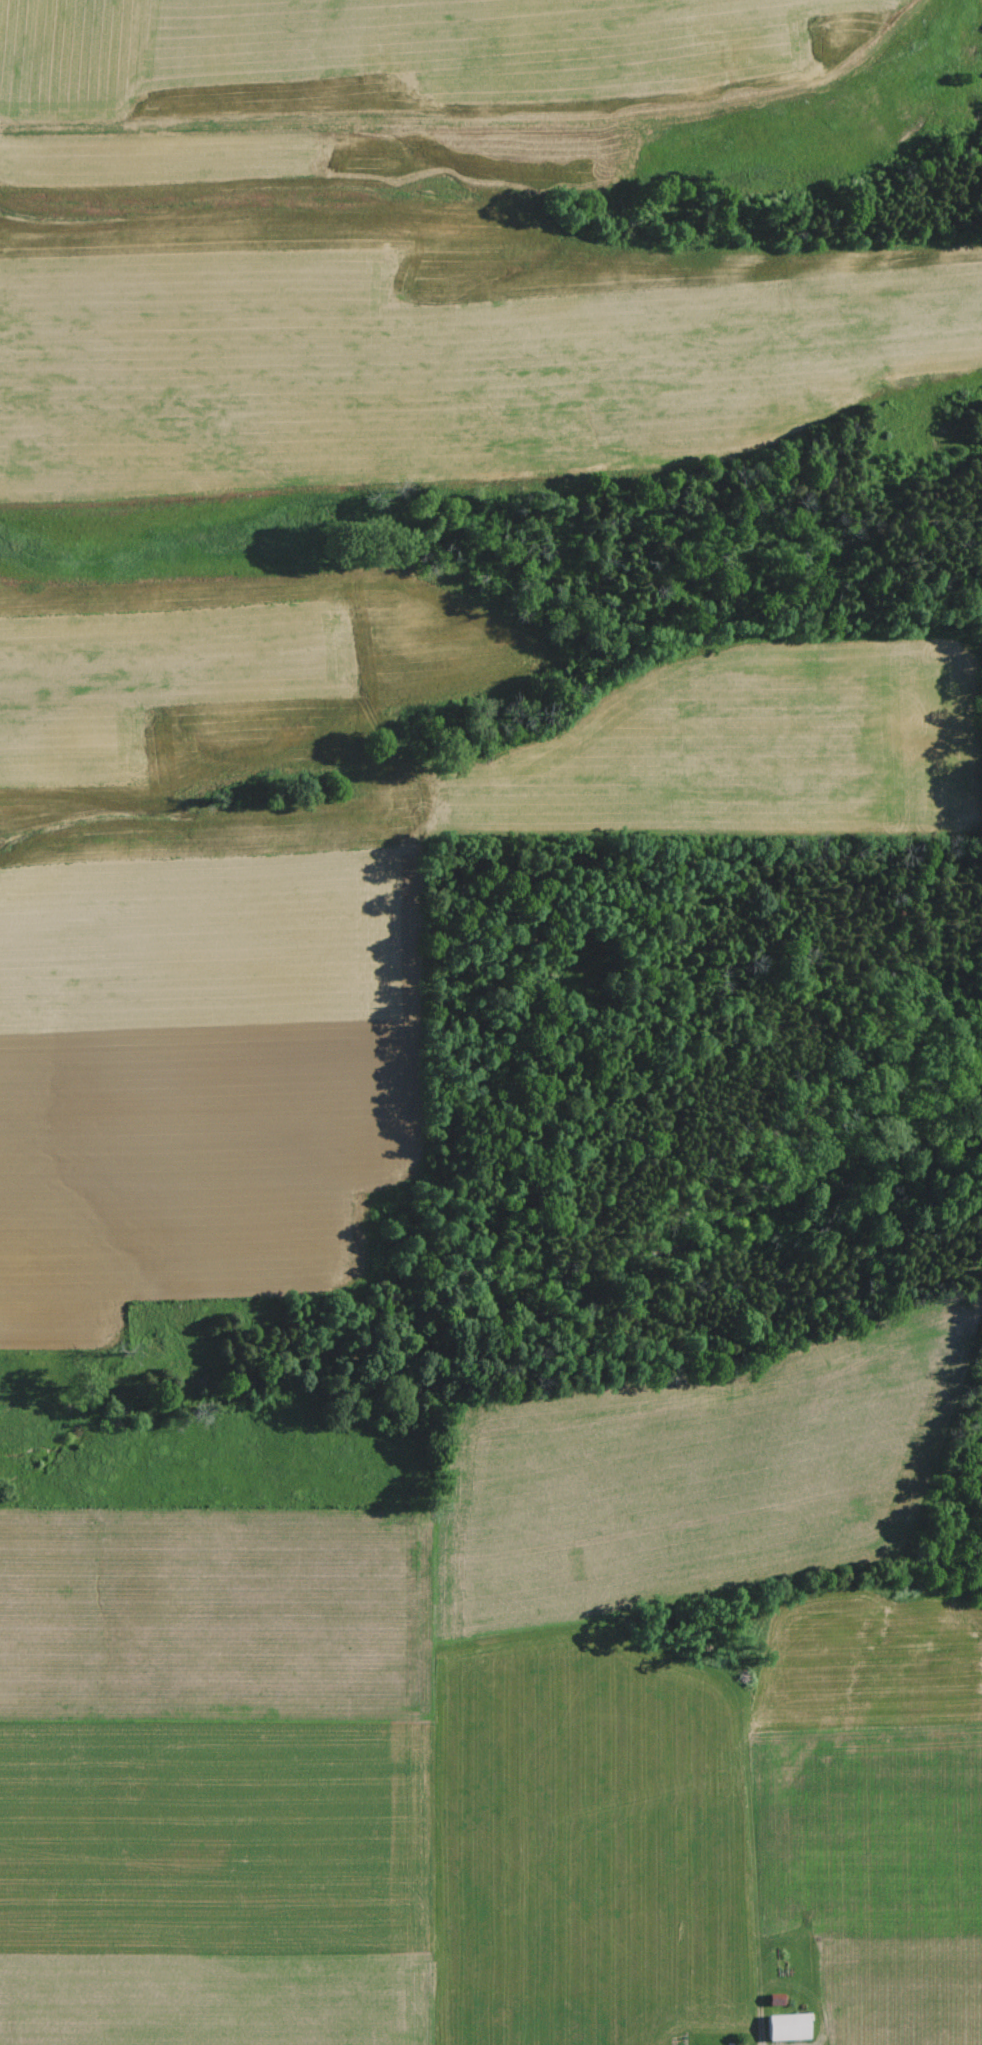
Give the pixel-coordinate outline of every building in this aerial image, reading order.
[(768,2040),(808,2039),(807,2013),(768,2015),(768,2040)]
